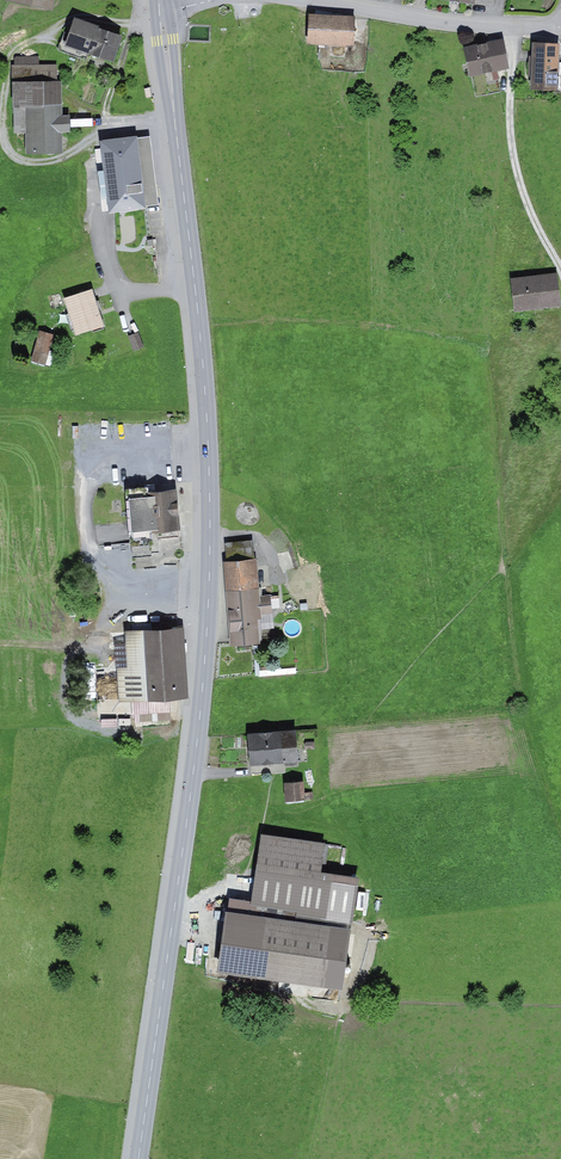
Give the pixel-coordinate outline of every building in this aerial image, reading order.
[(53,9),(55,0),(10,0),(53,9)] [(356,16),(309,13),(307,43),(354,46),(356,16)] [(90,53),(99,27),(100,25),(75,16),(69,31),(64,30),(57,50),(85,60),(88,53),(90,53)] [(123,35),(99,27),(90,53),(114,62),(123,35)] [(503,38),(463,46),(469,76),(510,68),(503,38)] [(533,41),(530,88),(559,89),(559,87),(560,87),(560,68),(559,68),(560,42),(533,41)] [(39,57),(15,57),(16,65),(12,65),(14,133),(25,133),(25,154),(63,153),(63,132),(71,132),(71,114),(63,114),(63,79),(57,79),(56,64),(39,64),(39,57)] [(150,135),(137,136),(144,205),(157,203),(150,135)] [(137,136),(101,140),(108,211),(144,207),(144,205),(137,136)] [(556,274),(512,278),(515,310),(559,306),(556,274)] [(93,288),(64,296),(75,333),(104,325),(93,288)] [(54,334),(39,330),(31,361),(46,365),(54,334)] [(138,332),(127,336),(133,351),(144,346),(138,332)] [(148,486),(124,487),(125,499),(128,499),(132,557),(151,555),(151,553),(159,553),(157,537),(178,536),(177,528),(180,528),(177,488),(149,491),(148,486)] [(225,542),(226,561),(255,559),(253,540),(225,542)] [(226,561),(224,561),(226,589),(260,587),(258,559),(255,559),(226,561)] [(260,587),(226,589),(231,645),(260,643),(258,619),(261,619),(261,614),(272,613),(270,595),(260,596),(260,587)] [(145,630),(149,700),(187,698),(183,628),(145,630)] [(149,700),(145,630),(126,631),(128,668),(117,668),(119,702),(149,700)] [(295,673),(295,668),(270,669),(270,667),(259,667),(258,645),(254,646),(256,675),(295,673)] [(296,729),(280,730),(283,763),(299,761),(296,729)] [(280,730),(248,733),(250,765),(283,763),(280,730)] [(303,781),(285,782),(286,801),(305,799),(303,781)] [(324,843),(261,834),(251,901),(251,903),(297,910),(297,914),(326,918),(354,922),(360,877),(320,871),(324,843)] [(251,903),(251,901),(229,898),(228,911),(325,925),(326,918),(297,914),(297,910),(251,903)] [(228,911),(225,910),(217,971),(343,988),(350,928),(325,925),(228,911)]
